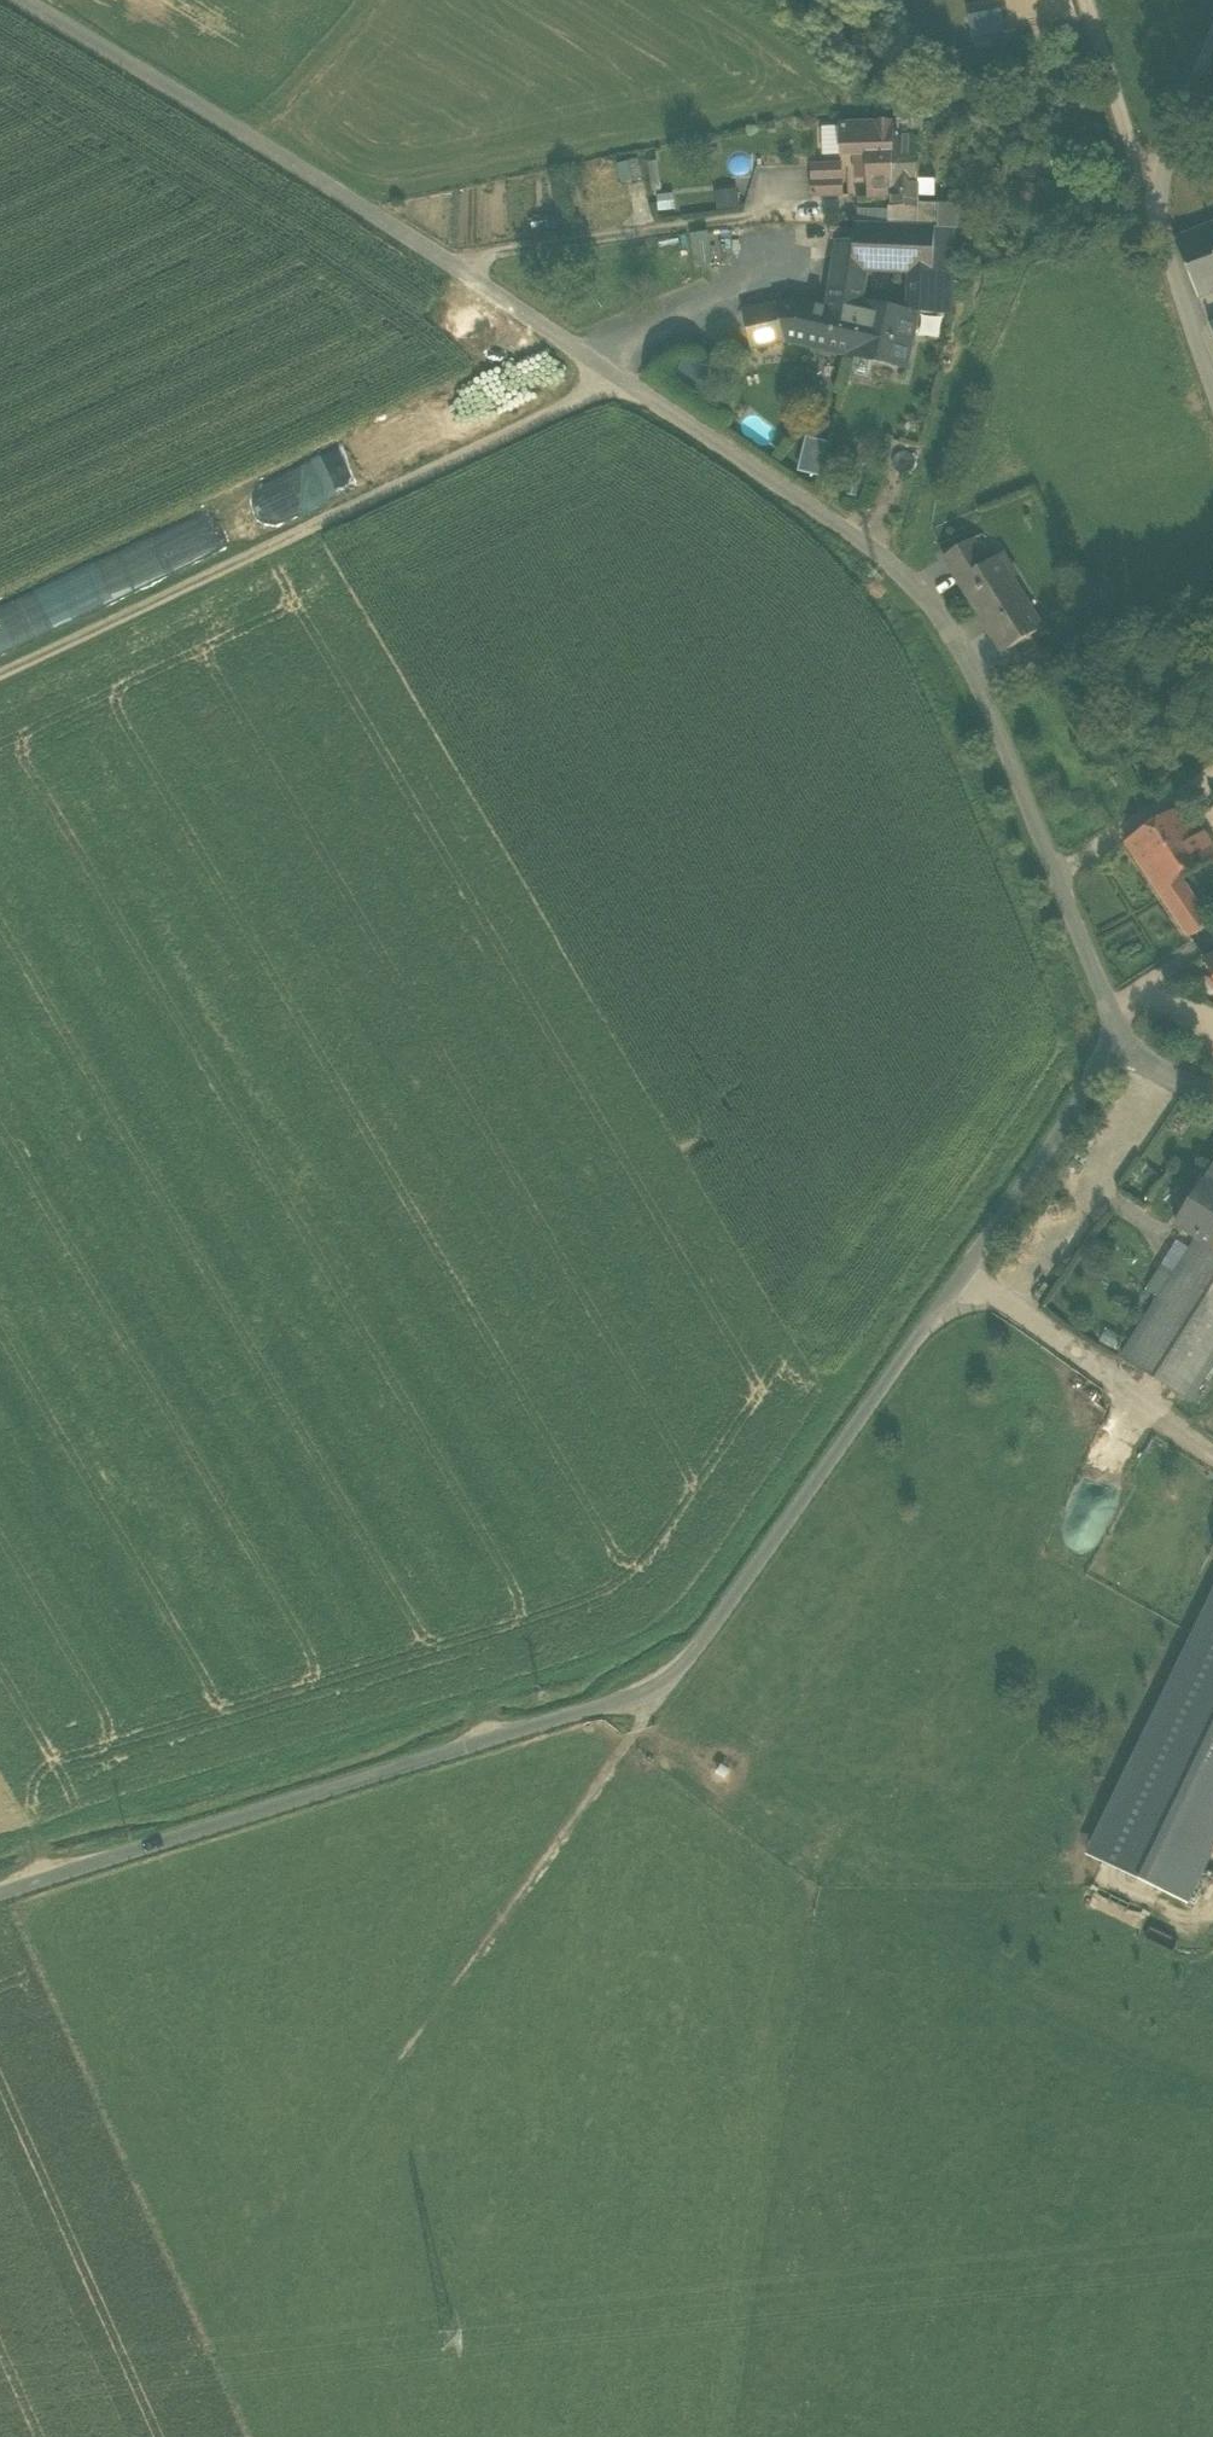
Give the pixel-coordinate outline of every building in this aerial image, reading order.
[(870,199),(892,198),(894,197),(896,137),(894,137),(894,124),(841,126),(842,156),(857,155),(857,167),(862,171),(869,171),(870,199)] [(919,137),(896,137),(894,197),(892,198),(892,207),(918,208),(918,193),(919,168),(919,137)] [(620,162),(622,180),(641,177),(639,160),(620,162)] [(812,165),(813,197),(843,196),(842,164),(812,165)] [(932,169),(919,168),(918,193),(936,193),(936,179),(932,179),(932,169)] [(717,189),(718,210),(739,209),(738,188),(717,189)] [(936,229),(954,229),(955,208),(934,208),(933,216),(892,215),(892,227),(915,228),(936,229)] [(838,241),(855,242),(856,226),(827,225),(826,240),(838,241)] [(856,226),(855,242),(853,270),(868,271),(914,272),(915,228),(892,227),(856,226)] [(1212,295),(1212,227),(1176,241),(1200,300),(1212,295)] [(936,229),(915,228),(914,272),(912,312),(914,313),(931,312),(936,229)] [(931,312),(951,313),(954,229),(936,229),(931,312)] [(695,262),(709,261),(706,231),(692,233),(695,262)] [(834,268),(853,270),(855,242),(838,241),(834,268)] [(864,290),(868,271),(853,270),(834,268),(832,284),(864,290)] [(827,312),(857,318),(861,302),(862,302),(864,290),(832,284),(828,309),(827,312)] [(836,351),(850,354),(857,318),(827,312),(828,309),(798,302),(778,307),(785,340),(786,340),(819,347),(818,352),(820,356),(830,358),(835,356),(836,351)] [(861,302),(857,318),(850,354),(849,356),(850,356),(907,368),(907,367),(917,319),(914,313),(912,312),(862,302),(861,302)] [(747,314),(754,347),(785,340),(778,307),(747,314)] [(817,474),(823,453),(806,449),(800,469),(817,474)] [(945,558),(960,582),(987,565),(972,541),(945,558)] [(960,582),(1004,653),(1043,629),(999,558),(987,565),(960,582)] [(1182,880),(1212,860),(1212,845),(1205,832),(1197,837),(1178,808),(1126,842),(1160,894),(1190,937),(1212,923),(1182,880)] [(1204,959),(1212,976),(1212,955),(1204,959)] [(1212,1248),(1212,1182),(1208,1179),(1178,1225),(1198,1238),(1212,1248)] [(1198,1238),(1122,1357),(1190,1400),(1212,1364),(1212,1248),(1198,1238)] [(1093,1857),(1184,1900),(1212,1840),(1212,1609),(1093,1857)]
